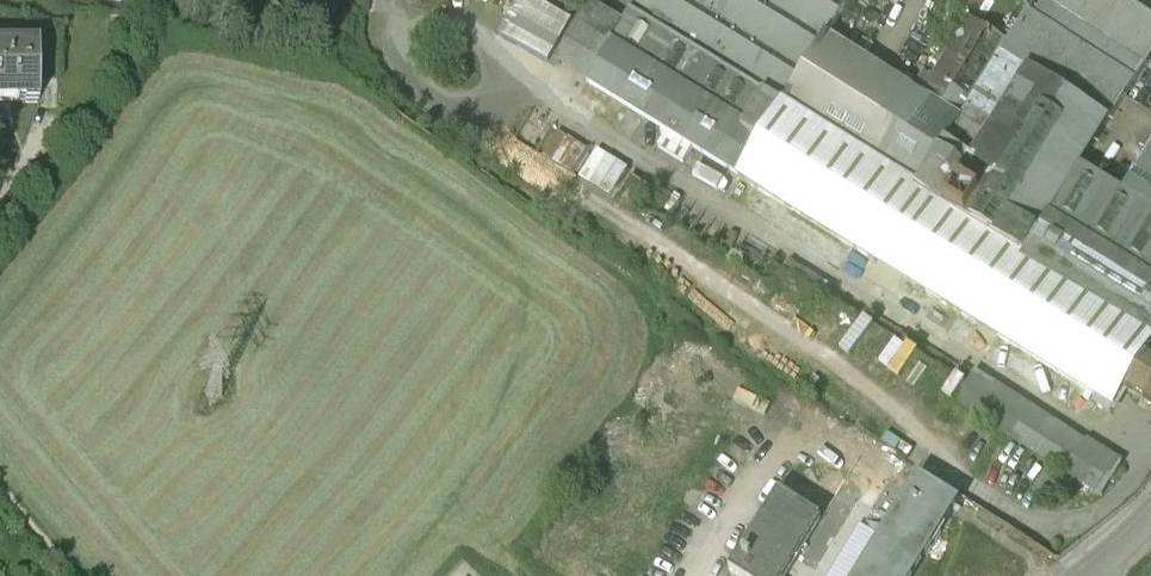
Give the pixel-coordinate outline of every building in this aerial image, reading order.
[(841,0),(635,0),(631,5),(610,39),(611,39),(587,78),(738,172),(725,193),(840,264),(845,257),(865,269),(864,272),(909,300),(905,306),(928,320),(941,299),(958,310),(946,329),(966,341),(978,322),(996,333),(984,352),(1078,410),(1090,408),(1094,401),(1111,412),(1126,387),(1150,403),(1150,145),(1123,191),(1080,164),(1150,53),(1150,20),(1119,0),(1041,0),(1022,29),(1017,26),(1008,40),(968,15),(938,63),(928,57),(921,67),(924,68),(911,88),(825,35),(845,3),(841,0)] [(0,48),(0,100),(18,100),(18,96),(38,96),(37,47),(0,48)] [(631,164),(533,103),(513,136),(610,197),(631,164)] [(971,373),(788,257),(782,267),(965,383),(954,400),(1102,494),(1122,461),(1085,439),(1085,440),(973,370),(971,373)] [(1063,475),(1047,466),(1032,489),(1048,499),(1063,475)] [(1039,478),(1039,475),(1039,472),(1037,470),(1035,468),(1032,468),(1029,469),(1027,470),(1025,473),(1025,475),(1026,478),(1027,480),(1029,482),(1032,482),(1035,482),(1037,480),(1039,478)] [(961,502),(919,476),(856,575),(915,575),(961,502)] [(821,521),(779,495),(730,573),(734,575),(787,575),(821,521)]
